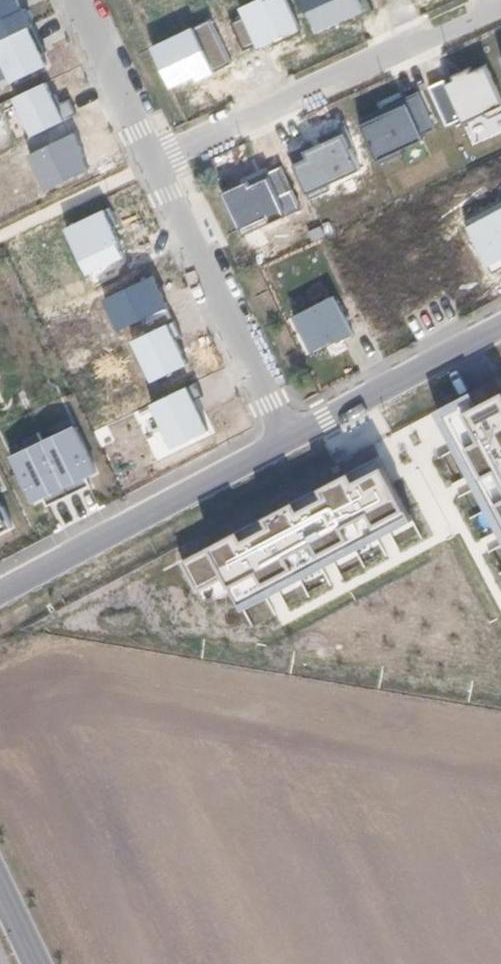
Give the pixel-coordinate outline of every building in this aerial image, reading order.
[(34,25),(25,8),(23,9),(18,0),(0,0),(0,41),(34,25)] [(234,23),(246,51),(255,47),(260,52),(302,32),(289,0),(255,0),(241,6),(243,17),(234,23)] [(318,32),(343,20),(342,17),(355,11),(358,17),(374,11),(368,0),(303,0),(318,32)] [(212,20),(150,46),(172,86),(231,63),(212,20)] [(7,86),(47,65),(42,54),(46,52),(34,25),(0,41),(0,72),(7,86)] [(464,124),(487,113),(490,119),(500,114),(500,98),(486,66),(471,73),(469,69),(453,76),(455,80),(446,84),(464,124)] [(46,83),(15,98),(33,136),(77,115),(70,100),(61,104),(56,94),(52,95),(46,83)] [(417,92),(359,119),(380,165),(402,154),(400,151),(423,140),(421,136),(435,130),(417,92)] [(289,152),(311,200),(331,190),(329,185),(361,170),(351,147),(354,146),(345,126),(319,138),(322,143),(318,145),(315,140),(289,152)] [(76,134),(30,153),(45,189),(92,169),(76,134)] [(268,167),(223,190),(246,234),(300,211),(282,166),(270,170),(268,167)] [(470,224),(494,269),(500,266),(500,208),(470,224)] [(108,209),(64,227),(90,279),(128,260),(108,209)] [(153,274),(104,298),(122,330),(168,308),(153,274)] [(335,294),(295,318),(312,353),(354,334),(335,294)] [(170,322),(135,338),(155,382),(190,366),(170,322)] [(187,388),(152,404),(172,447),(209,432),(187,388)] [(450,416),(500,515),(500,391),(450,416)] [(75,423),(11,453),(34,502),(44,497),(47,503),(91,486),(88,477),(98,471),(75,423)] [(408,515),(376,464),(287,511),(184,562),(200,589),(227,575),(239,601),(269,586),(327,556),(381,529),(408,515)] [(18,525),(0,489),(0,535),(18,525)]
